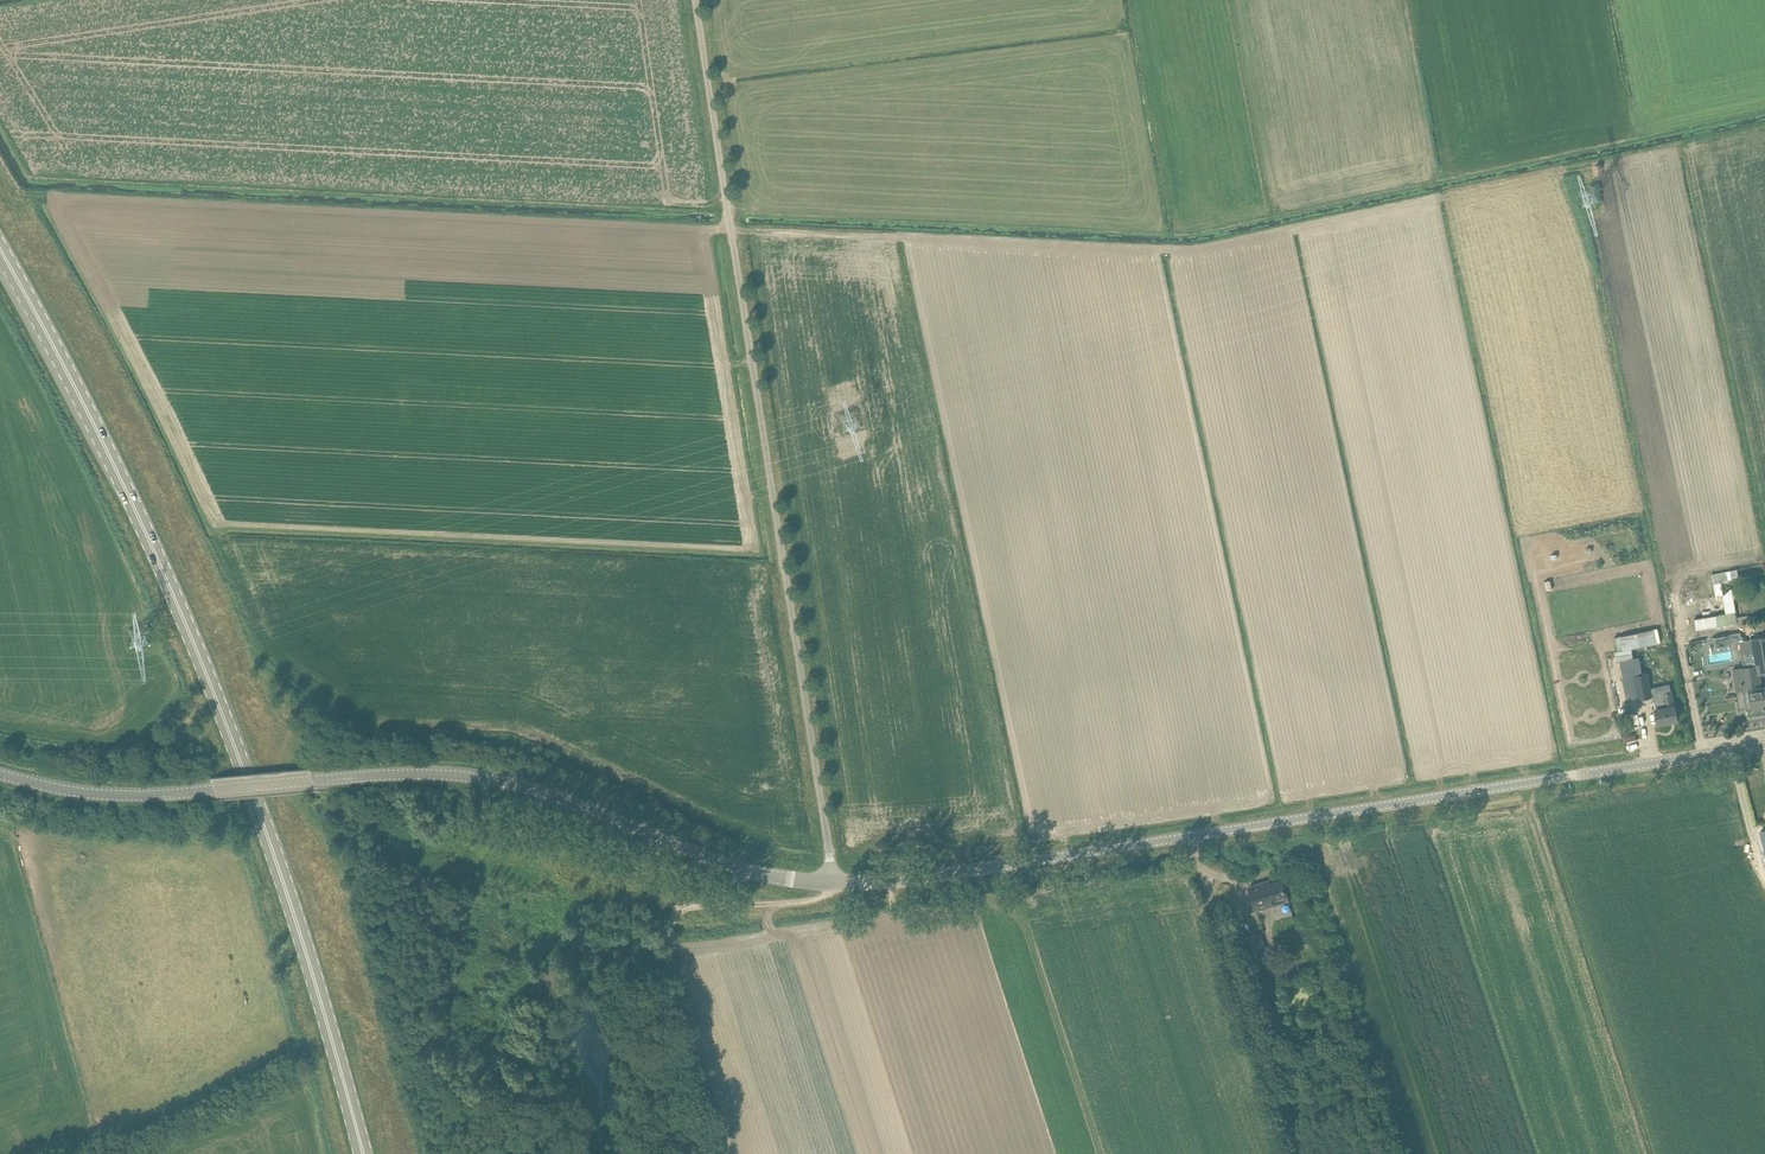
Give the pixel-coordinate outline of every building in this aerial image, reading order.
[(1716,616),(1695,619),(1696,630),(1717,626),(1716,616)] [(1657,628),(1652,629),(1655,643),(1660,642),(1657,628)] [(1618,651),(1623,650),(1620,636),(1615,637),(1618,651)] [(1741,640),(1745,667),(1732,669),(1736,692),(1749,689),(1752,709),(1753,709),(1753,711),(1764,710),(1764,708),(1764,687),(1761,687),(1758,674),(1764,673),(1764,637),(1741,640)] [(1642,674),(1623,678),(1625,689),(1627,701),(1653,696),(1656,709),(1655,709),(1658,724),(1677,720),(1675,708),(1674,705),(1671,692),(1670,684),(1663,685),(1651,688),(1648,673),(1642,674)] [(1260,883),(1249,887),(1256,910),(1288,899),(1282,880),(1261,886),(1260,883)] [(1259,932),(1240,938),(1245,956),(1265,950),(1259,932)]
